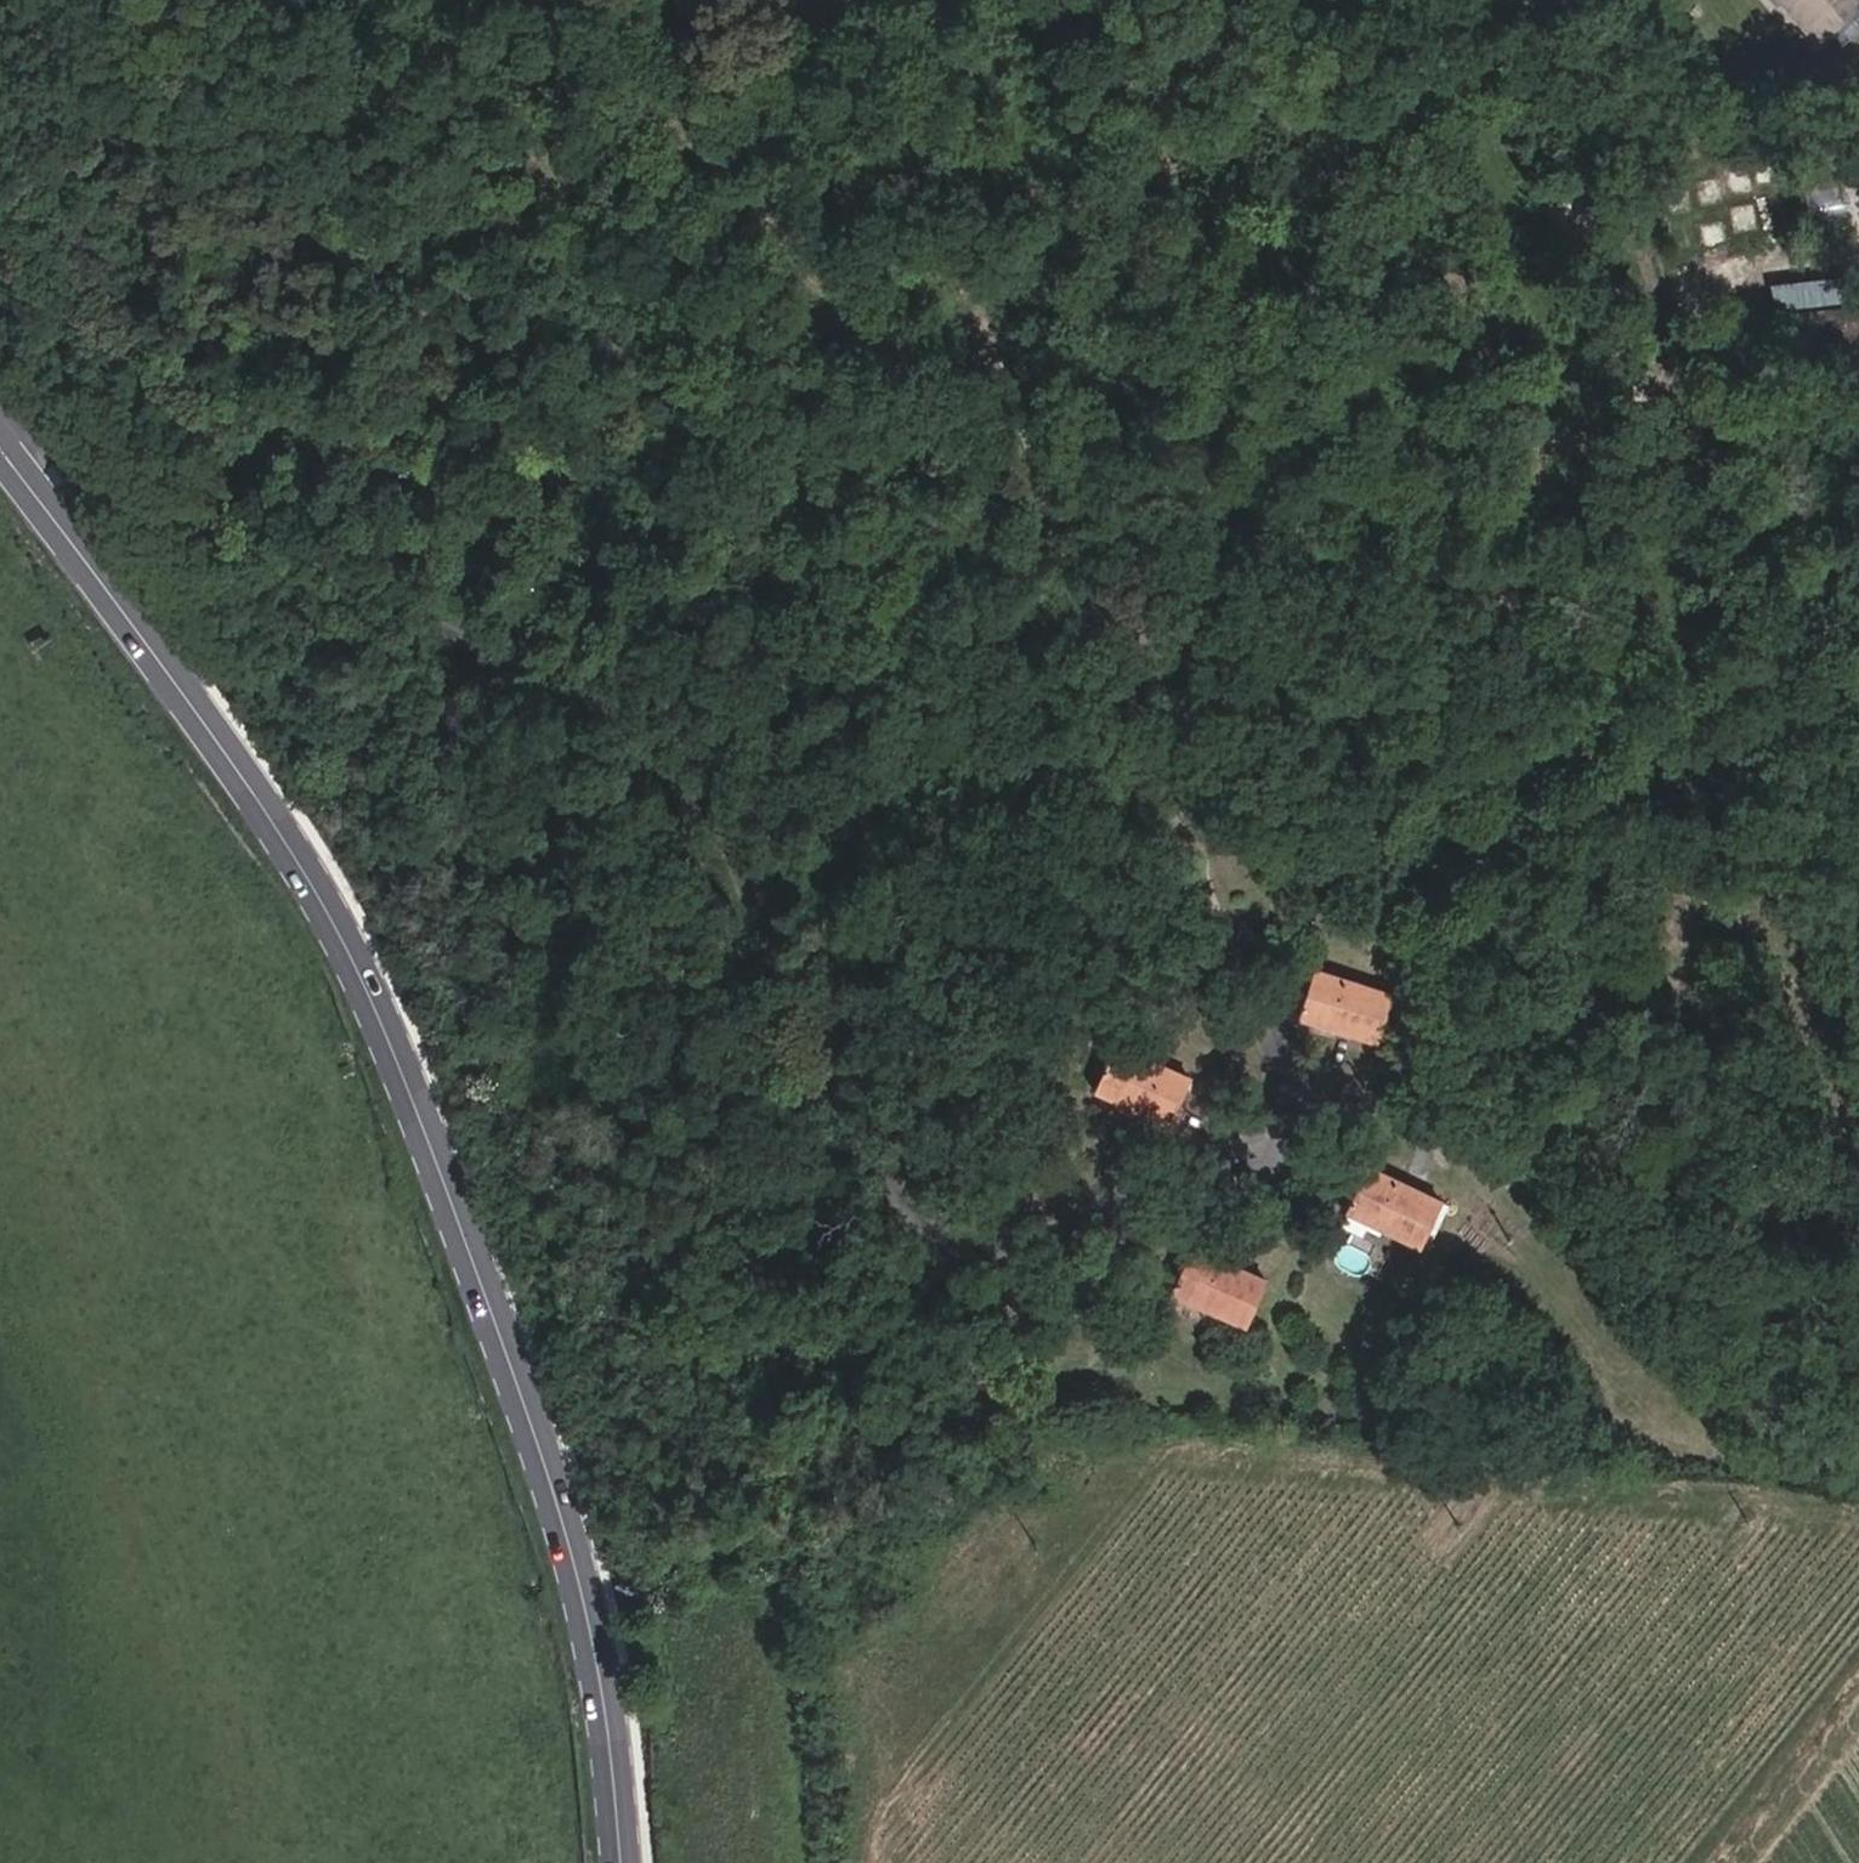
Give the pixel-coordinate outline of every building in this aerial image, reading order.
[(1817,32),(1829,22),(1858,24),(1858,0),(1789,0),(1817,32)] [(1385,995),(1312,972),(1300,1011),(1373,1034),(1385,995)] [(1185,1075),(1108,1044),(1093,1081),(1170,1112),(1185,1075)] [(1435,1199),(1367,1167),(1348,1207),(1417,1238),(1435,1199)] [(1262,1278),(1195,1244),(1176,1282),(1244,1316),(1262,1278)]
